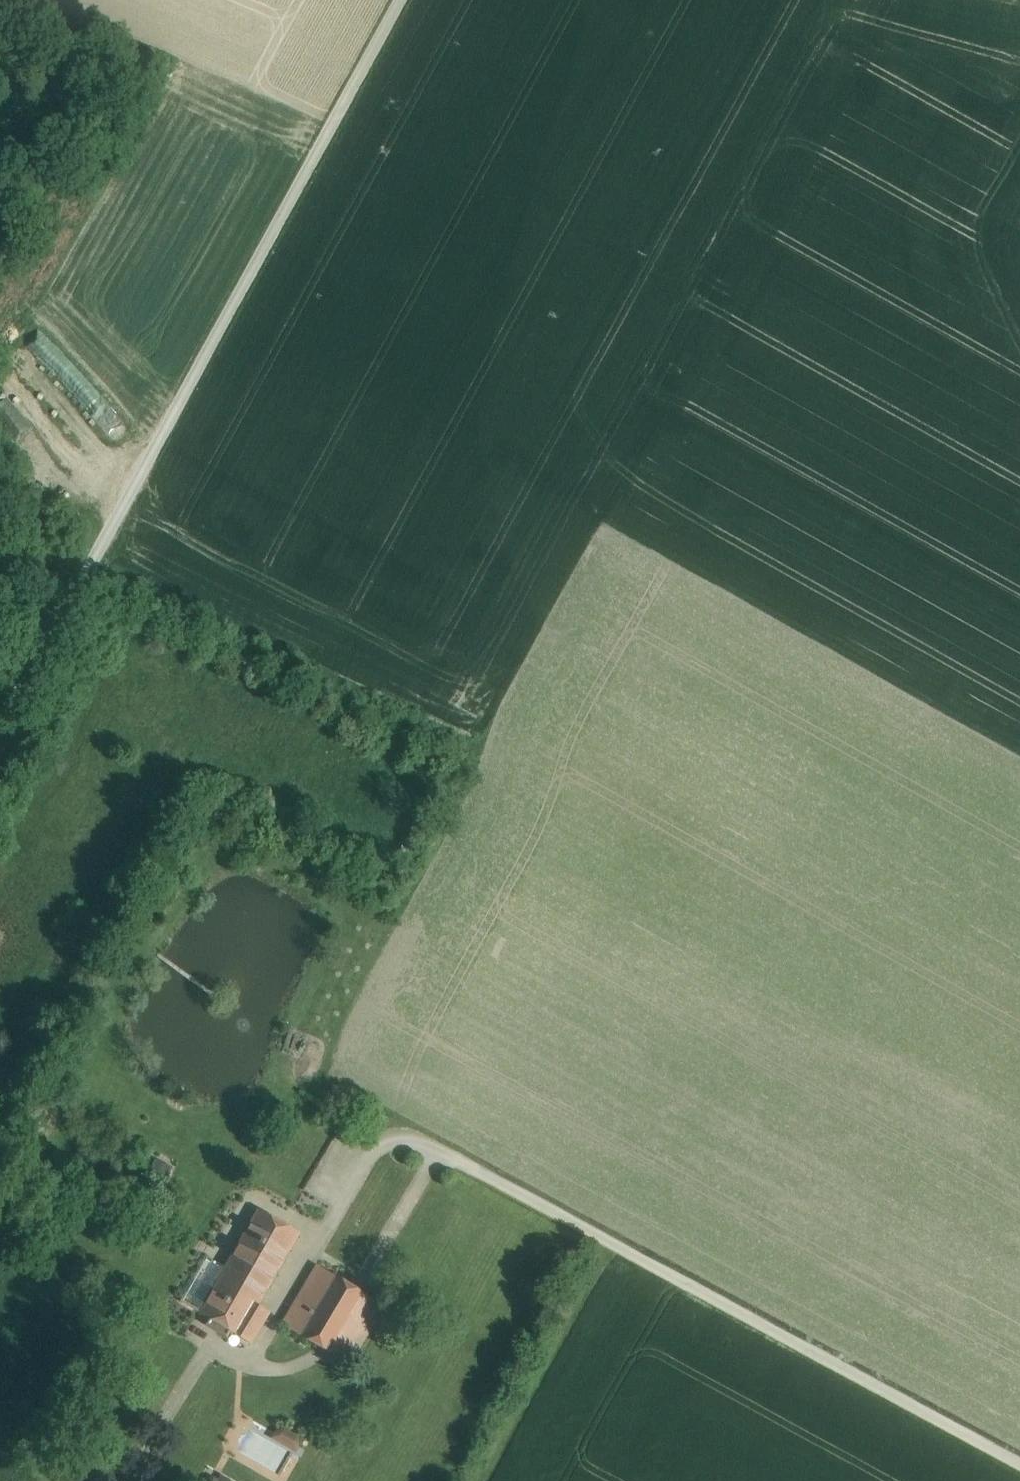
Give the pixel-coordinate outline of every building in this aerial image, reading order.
[(87,489),(100,477),(23,389),(3,407),(50,461),(57,455),(87,489)] [(170,1171),(155,1164),(149,1177),(164,1184),(170,1171)] [(235,1249),(224,1269),(199,1312),(251,1344),(269,1312),(258,1306),(299,1233),(258,1210),(235,1249)] [(375,1300),(316,1265),(281,1324),(340,1358),(375,1300)] [(282,1467),(290,1448),(270,1440),(274,1431),(251,1421),(239,1449),(282,1467)] [(277,1426),(272,1439),(296,1448),(301,1435),(277,1426)]
